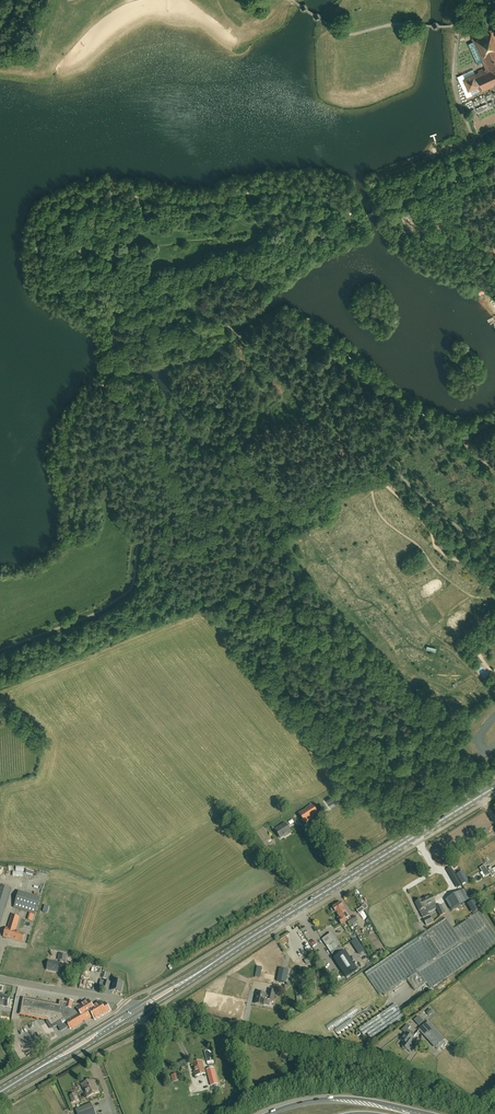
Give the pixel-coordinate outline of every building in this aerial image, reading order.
[(473,39),(487,69),(483,71),(482,69),(477,71),(478,73),(464,80),(470,93),(493,83),(494,85),(494,36),(492,30),(473,39)] [(341,802),(336,794),(326,800),(331,808),(341,802)] [(318,816),(312,805),(306,808),(307,809),(299,814),(305,823),(313,818),(313,819),(318,816)] [(288,835),(292,833),(286,823),(275,830),(280,838),(287,834),(288,835)] [(456,877),(451,868),(447,870),(452,879),(456,877)] [(486,869),(482,872),(485,877),(490,874),(486,869)] [(460,873),(457,875),(462,884),(468,881),(466,877),(463,878),(460,873)] [(82,891),(83,887),(80,887),(81,883),(68,881),(67,888),(82,891)] [(441,885),(435,888),(439,897),(445,894),(441,885)] [(0,927),(6,908),(5,908),(10,889),(0,886),(0,927)] [(463,899),(465,898),(462,891),(447,900),(452,909),(465,902),(463,899)] [(19,892),(15,907),(36,914),(41,898),(19,892)] [(432,895),(415,902),(419,911),(420,911),(423,918),(429,915),(427,910),(430,909),(429,906),(436,903),(432,895)] [(350,917),(340,902),(336,905),(347,922),(350,926),(358,921),(355,916),(347,921),(346,920),(350,917)] [(347,922),(336,905),(332,907),(339,917),(338,917),(340,919),(339,920),(342,925),(347,922)] [(446,914),(442,905),(436,908),(440,916),(446,914)] [(365,973),(380,996),(383,994),(385,997),(408,981),(416,992),(427,984),(431,990),(490,951),(488,948),(494,943),(494,933),(480,911),(454,929),(447,918),(365,973)] [(20,917),(12,915),(8,928),(6,928),(4,936),(23,942),(25,934),(16,931),(20,917)] [(430,916),(424,920),(427,926),(433,923),(430,916)] [(375,941),(371,942),(371,932),(364,932),(365,951),(376,951),(375,941)] [(343,951),(331,933),(322,939),(334,957),(343,951)] [(345,951),(333,958),(345,977),(357,970),(345,951)] [(66,962),(67,956),(60,954),(58,960),(60,960),(60,963),(49,961),(47,970),(60,973),(62,964),(62,963),(62,961),(66,962)] [(288,970),(279,968),(277,981),(286,983),(288,970)] [(122,991),(123,982),(116,981),(117,977),(113,976),(113,980),(114,980),(113,985),(114,985),(112,990),(120,992),(121,990),(122,991)] [(104,981),(101,980),(99,986),(102,987),(102,988),(108,990),(110,982),(104,981)] [(273,1000),(275,991),(269,990),(268,996),(266,995),(266,994),(257,992),(255,1003),(264,1005),(265,998),(268,998),(267,999),(273,1000)] [(9,998),(2,996),(3,995),(0,994),(0,1005),(8,1007),(9,998)] [(95,1020),(111,1011),(106,1003),(102,1006),(100,1002),(92,1006),(92,1003),(91,1004),(89,1000),(87,1002),(86,1001),(79,1005),(60,1001),(59,1006),(24,999),(21,1013),(47,1019),(48,1020),(47,1020),(47,1022),(49,1026),(51,1025),(58,1036),(70,1029),(90,1017),(91,1018),(93,1017),(95,1020)] [(423,1022),(419,1017),(414,1021),(419,1026),(423,1022)] [(445,1039),(429,1021),(419,1030),(435,1048),(436,1048),(438,1050),(446,1043),(444,1041),(445,1039)] [(411,1041),(416,1035),(408,1030),(411,1027),(407,1024),(405,1026),(409,1029),(401,1040),(404,1042),(403,1043),(404,1044),(402,1046),(403,1047),(403,1048),(403,1049),(405,1050),(406,1050),(407,1050),(408,1050),(414,1042),(411,1041)] [(214,1063),(210,1050),(204,1052),(208,1065),(212,1064),(214,1063)] [(196,1076),(205,1073),(202,1061),(192,1064),(196,1076)] [(209,1082),(216,1081),(214,1065),(207,1066),(209,1082)] [(99,1092),(93,1080),(91,1081),(90,1079),(86,1081),(87,1082),(82,1085),(88,1097),(99,1092)] [(79,1101),(76,1094),(70,1097),(73,1103),(79,1101)] [(91,1102),(75,1108),(77,1113),(95,1113),(91,1102)]
